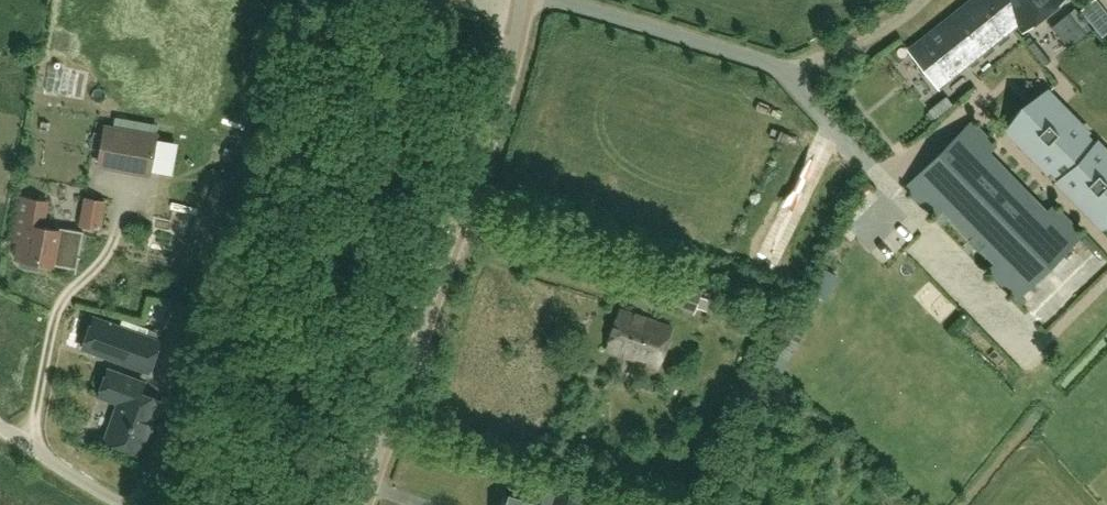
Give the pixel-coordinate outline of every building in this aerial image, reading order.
[(925,37),(908,50),(937,86),(1017,23),(1023,31),(1062,0),(972,0),(925,37)] [(1054,23),(1066,38),(1077,30),(1065,15),(1054,23)] [(1106,222),(1106,152),(1047,91),(1008,130),(1103,226),(1106,222)] [(973,120),(907,185),(1018,298),(1084,232),(973,120)] [(157,135),(104,125),(99,156),(152,166),(157,135)] [(227,216),(236,180),(215,176),(206,211),(227,216)] [(51,263),(56,227),(53,226),(53,227),(40,225),(44,200),(19,196),(12,240),(17,241),(14,258),(18,258),(17,262),(19,265),(36,268),(39,266),(40,262),(50,263),(51,263)] [(100,229),(105,200),(86,197),(81,225),(100,229)] [(81,231),(56,227),(51,263),(75,267),(81,231)] [(703,288),(683,282),(661,274),(653,299),(675,306),(695,313),(703,288)] [(620,308),(607,348),(659,366),(672,326),(620,308)] [(144,334),(143,336),(91,317),(80,346),(150,371),(161,340),(144,334)] [(122,402),(108,439),(143,453),(164,400),(144,393),(148,384),(112,369),(102,394),(122,402)] [(504,495),(500,504),(578,504),(581,496),(522,476),(518,487),(508,483),(504,495)]
